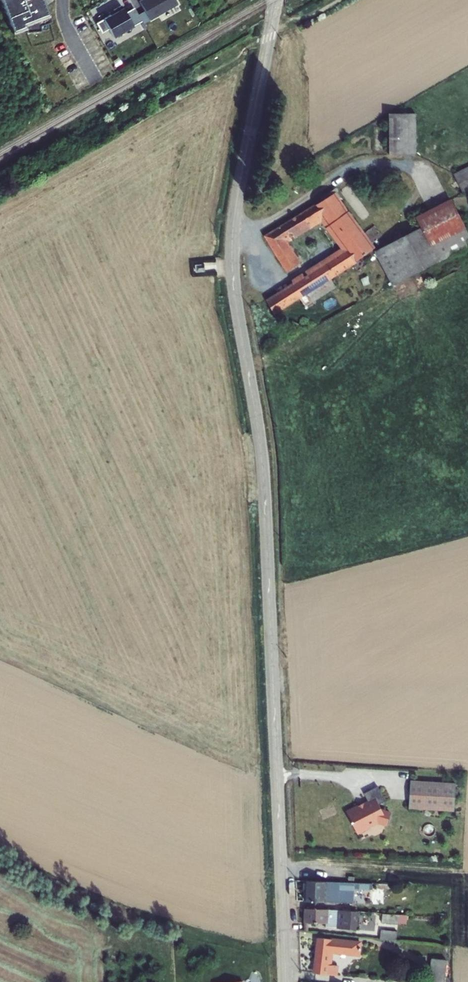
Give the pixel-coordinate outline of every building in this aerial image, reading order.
[(11,30),(23,26),(24,32),(38,28),(36,23),(48,19),(41,0),(0,0),(0,2),(11,30)] [(139,1),(144,10),(149,19),(150,20),(177,4),(175,0),(141,0),(139,1)] [(113,37),(132,26),(125,12),(121,5),(113,10),(115,12),(110,15),(103,19),(113,37)] [(125,12),(132,26),(141,21),(134,8),(125,12)] [(143,23),(149,19),(144,10),(138,14),(143,23)] [(389,114),(389,155),(416,155),(415,114),(389,114)] [(454,175),(464,194),(467,192),(467,168),(454,175)] [(305,277),(267,301),(274,315),(299,298),(305,307),(336,287),(330,278),(374,249),(358,227),(335,193),(265,236),(287,272),(300,264),(286,240),(323,217),(346,250),(305,277)] [(392,286),(467,247),(467,235),(450,201),(417,218),(422,228),(375,252),(392,286)] [(410,781),(408,808),(454,811),(455,784),(410,781)] [(368,803),(370,806),(377,802),(378,805),(385,801),(377,786),(363,794),(368,803)] [(357,806),(346,813),(357,834),(369,827),(369,826),(377,822),(386,825),(390,813),(382,811),(378,805),(377,802),(370,806),(368,803),(358,808),(357,806)] [(351,883),(306,881),(305,902),(341,903),(350,903),(351,888),(351,883)] [(327,910),(305,909),(305,923),(326,924),(326,927),(337,928),(337,929),(356,930),(358,912),(350,911),(327,910)] [(399,915),(382,914),(381,923),(398,924),(399,915)] [(408,916),(399,915),(398,924),(407,925),(408,916)] [(397,932),(381,930),(380,939),(396,941),(397,932)] [(332,952),(359,956),(360,943),(318,938),(314,973),(336,976),(337,966),(330,965),(332,952)] [(432,959),(429,981),(444,981),(447,960),(432,959)]
